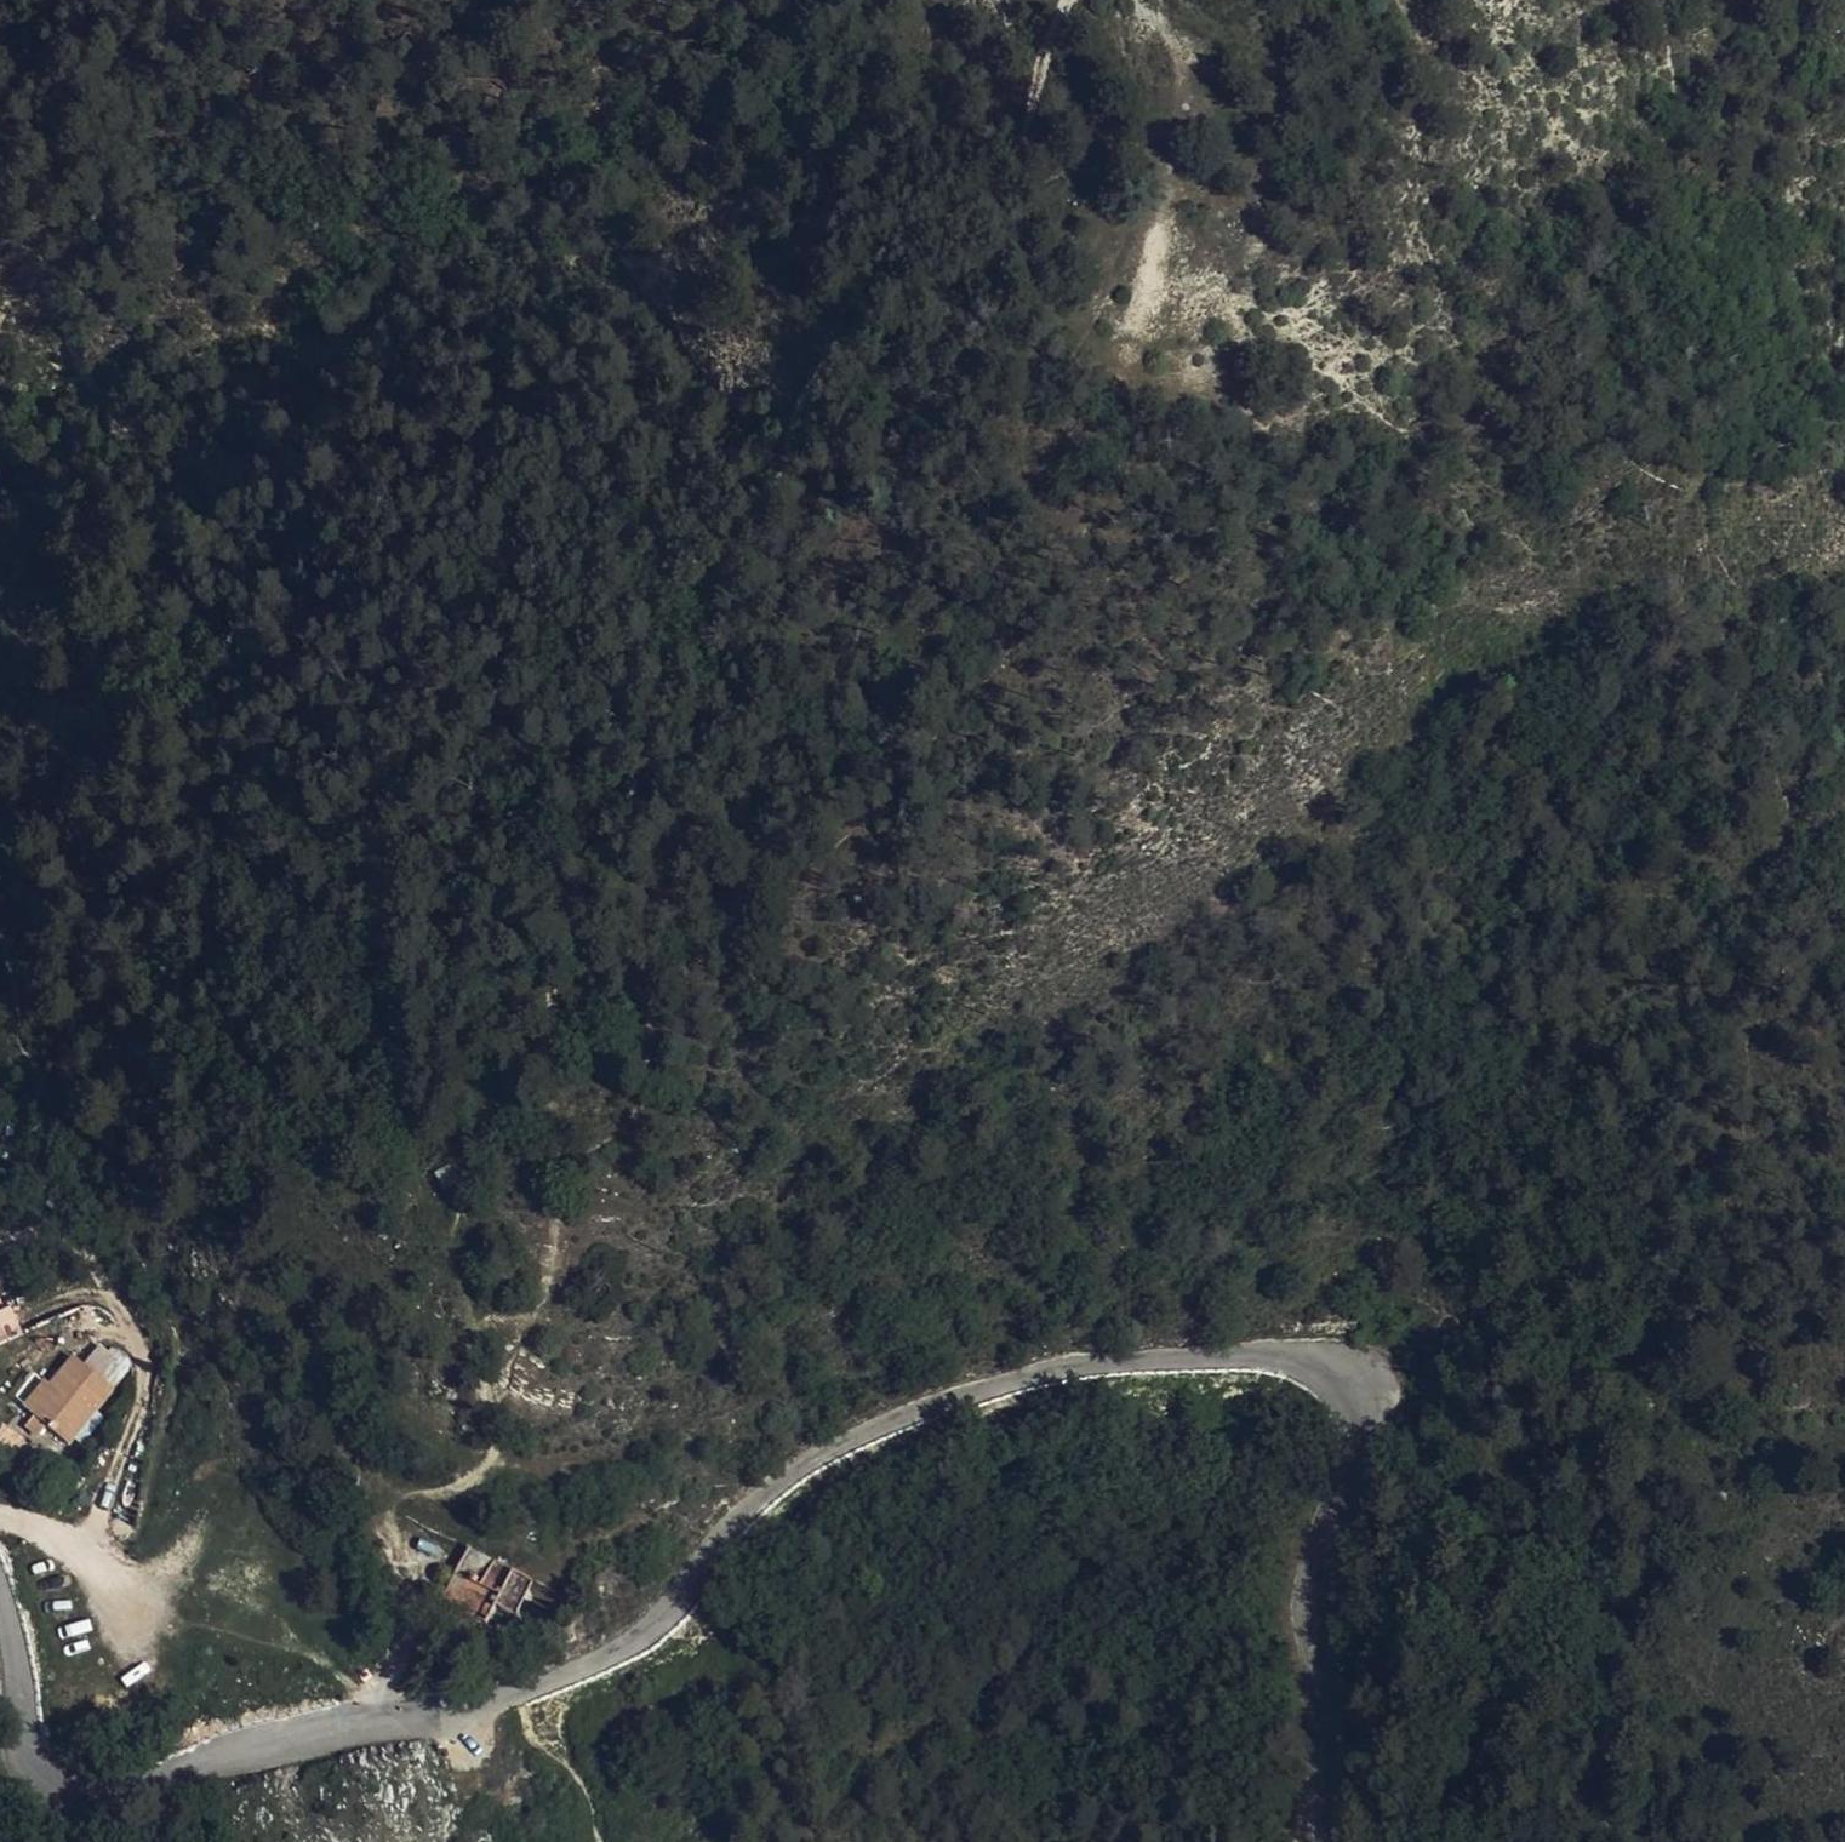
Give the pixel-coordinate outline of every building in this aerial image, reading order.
[(0,1311),(0,1341),(23,1331),(12,1306),(0,1311)] [(70,1355),(28,1410),(70,1441),(126,1368),(97,1346),(82,1365),(70,1355)] [(466,1550),(431,1614),(484,1643),(500,1616),(518,1624),(538,1585),(466,1550)] [(109,1807),(93,1802),(89,1815),(104,1820),(109,1807)]
